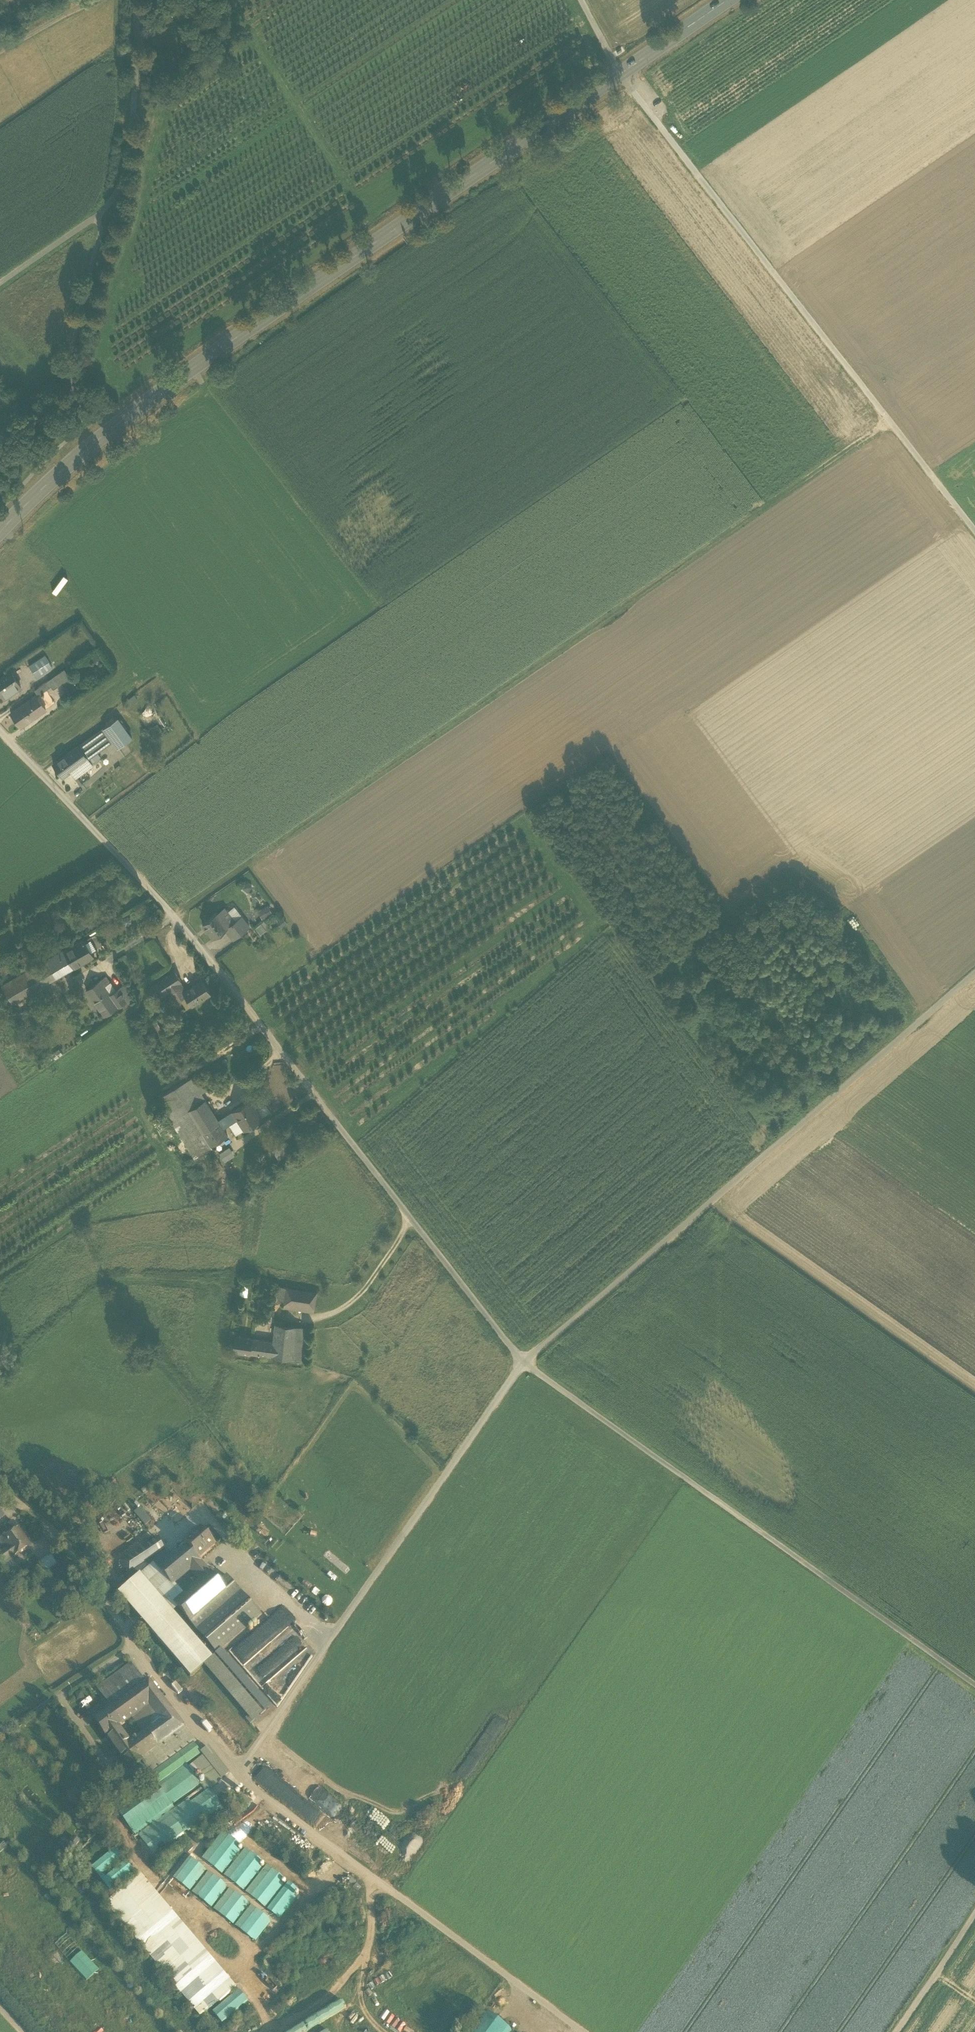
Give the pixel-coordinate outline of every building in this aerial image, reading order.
[(181,33),(194,34),(194,26),(182,25),(181,33)] [(27,664),(36,677),(50,667),(41,654),(27,664)] [(35,690),(39,696),(52,688),(54,690),(71,679),(64,669),(52,677),(35,690)] [(5,693),(10,689),(10,688),(18,682),(12,673),(3,679),(2,678),(0,679),(0,696),(5,693)] [(21,687),(18,682),(10,688),(10,689),(5,693),(8,698),(14,693),(13,692),(21,687)] [(11,713),(20,727),(46,710),(36,696),(11,713)] [(118,717),(103,728),(112,740),(118,747),(132,737),(118,717)] [(158,723),(147,729),(152,737),(162,730),(158,723)] [(97,751),(112,740),(103,728),(103,727),(88,738),(97,751)] [(92,754),(97,751),(88,738),(78,745),(89,760),(92,758),(90,755),(92,754)] [(71,770),(76,776),(92,765),(89,760),(78,745),(53,763),(63,776),(71,770)] [(252,885),(246,881),(242,887),(248,891),(252,885)] [(273,913),(268,904),(258,909),(263,919),(273,913)] [(227,910),(235,920),(241,915),(233,905),(227,910)] [(226,909),(219,915),(228,926),(235,920),(227,910),(226,909)] [(228,926),(219,915),(217,912),(203,924),(213,938),(226,928),(228,926)] [(249,926),(241,915),(235,920),(228,926),(226,928),(234,939),(249,926)] [(287,922),(283,917),(277,921),(281,927),(287,922)] [(265,919),(261,922),(267,929),(270,926),(265,919)] [(267,929),(261,922),(255,927),(260,934),(267,929)] [(91,939),(85,942),(91,953),(97,949),(91,939)] [(59,954),(68,970),(93,956),(91,953),(85,942),(84,940),(59,954)] [(20,949),(27,963),(37,957),(29,943),(20,949)] [(52,958),(61,974),(68,970),(59,954),(52,958)] [(35,966),(2,985),(12,1001),(12,1002),(61,974),(52,958),(36,967),(35,966)] [(7,962),(0,966),(0,978),(12,971),(7,962)] [(151,986),(158,997),(171,989),(178,984),(183,981),(176,970),(151,986)] [(105,975),(98,980),(103,986),(109,981),(105,975)] [(107,991),(103,986),(98,980),(86,989),(94,1001),(107,991)] [(188,990),(184,993),(186,996),(192,1004),(210,991),(201,980),(188,990)] [(107,991),(109,995),(115,990),(109,981),(103,986),(107,991)] [(188,990),(183,981),(178,984),(184,993),(188,990)] [(125,983),(118,989),(126,1000),(134,994),(125,983)] [(181,999),(186,996),(184,993),(178,984),(171,989),(178,1001),(181,999)] [(12,1001),(2,985),(0,986),(0,992),(7,1004),(12,1001)] [(109,995),(117,1006),(126,1000),(118,989),(115,990),(109,995)] [(94,1001),(105,1015),(117,1006),(109,995),(107,991),(94,1001)] [(192,1004),(186,996),(181,999),(186,1008),(192,1004)] [(174,1023),(169,1013),(158,1019),(164,1029),(174,1023)] [(157,1040),(159,1043),(166,1039),(155,1019),(147,1023),(157,1040)] [(174,1090),(187,1111),(204,1100),(201,1094),(208,1090),(198,1075),(174,1090)] [(210,1146),(202,1133),(187,1111),(174,1090),(158,1100),(197,1160),(214,1148),(212,1145),(210,1146)] [(218,1121),(204,1100),(187,1111),(202,1133),(219,1122),(218,1121)] [(245,1128),(261,1118),(249,1100),(233,1111),(237,1119),(241,1124),(242,1123),(245,1128)] [(223,1128),(229,1124),(237,1119),(233,1111),(218,1121),(219,1122),(223,1128)] [(241,1124),(237,1119),(229,1124),(235,1134),(245,1128),(242,1123),(241,1124)] [(202,1133),(210,1146),(212,1145),(227,1135),(223,1128),(219,1122),(202,1133)] [(229,1145),(218,1152),(224,1161),(235,1154),(229,1145)] [(284,1156),(277,1146),(272,1150),(278,1160),(284,1156)] [(276,1301),(282,1302),(285,1286),(279,1285),(279,1286),(278,1291),(276,1301)] [(311,1311),(315,1291),(285,1286),(282,1302),(281,1305),(311,1311)] [(273,1341),(269,1341),(267,1354),(292,1358),(296,1325),(276,1323),(273,1341)] [(308,1360),(311,1327),(296,1325),(292,1358),(308,1360)] [(233,1350),(250,1352),(251,1338),(235,1336),(233,1350)] [(250,1352),(267,1354),(269,1341),(251,1338),(250,1352)] [(151,1520),(140,1507),(133,1513),(144,1526),(151,1520)] [(17,1528),(13,1522),(0,1530),(0,1539),(17,1528)] [(17,1528),(0,1539),(0,1542),(5,1551),(0,1554),(0,1563),(2,1566),(11,1560),(13,1559),(13,1558),(30,1546),(18,1528),(17,1528)] [(184,1544),(186,1547),(199,1561),(215,1546),(201,1530),(184,1544)] [(155,1566),(158,1570),(170,1560),(157,1540),(120,1564),(128,1576),(126,1577),(131,1584),(140,1576),(155,1566)] [(201,1563),(199,1561),(186,1547),(181,1551),(195,1568),(201,1563)] [(181,1551),(170,1560),(158,1570),(172,1587),(189,1572),(195,1568),(181,1551)] [(57,1557),(67,1570),(72,1567),(62,1553),(57,1557)] [(46,1572),(56,1565),(50,1557),(41,1563),(46,1572)] [(16,1567),(11,1560),(2,1566),(7,1574),(16,1567)] [(206,1569),(201,1563),(195,1568),(189,1572),(194,1578),(206,1569)] [(155,1566),(140,1576),(170,1610),(175,1606),(174,1605),(181,1598),(172,1587),(158,1570),(155,1566)] [(175,1606),(189,1623),(226,1591),(219,1583),(206,1569),(194,1578),(199,1583),(181,1598),(174,1605),(175,1606)] [(235,1574),(232,1577),(237,1584),(241,1581),(235,1574)] [(212,1658),(170,1610),(140,1576),(131,1584),(118,1595),(190,1677),(204,1665),(205,1664),(212,1658)] [(227,1576),(219,1583),(226,1591),(189,1623),(216,1654),(221,1650),(261,1615),(227,1576)] [(270,1706),(221,1650),(216,1654),(215,1655),(265,1711),(270,1706)] [(214,1656),(212,1658),(260,1715),(263,1713),(214,1656)] [(254,1720),(260,1715),(212,1658),(205,1664),(254,1720)] [(106,1701),(111,1708),(145,1683),(131,1664),(98,1689),(106,1701)] [(254,1720),(205,1664),(204,1665),(253,1722),(254,1720)] [(285,1692),(292,1685),(283,1677),(276,1685),(285,1692)] [(121,1725),(132,1717),(161,1696),(149,1680),(145,1683),(111,1708),(109,1709),(121,1725)] [(173,1711),(161,1696),(132,1717),(143,1733),(146,1731),(173,1711)] [(99,1706),(104,1713),(109,1709),(111,1708),(106,1701),(99,1706)] [(90,1713),(94,1720),(104,1713),(99,1706),(90,1713)] [(106,1736),(118,1727),(121,1725),(109,1709),(104,1713),(94,1720),(106,1736)] [(173,1711),(146,1731),(158,1747),(185,1727),(173,1711)] [(129,1743),(118,1727),(106,1736),(130,1769),(142,1761),(143,1761),(141,1759),(129,1743)] [(196,1741),(185,1727),(158,1747),(141,1759),(143,1761),(142,1761),(151,1774),(194,1743),(196,1741)] [(141,1759),(158,1747),(146,1731),(143,1733),(129,1743),(141,1759)] [(201,1752),(194,1743),(151,1774),(156,1781),(188,1759),(189,1761),(201,1752)] [(189,1768),(194,1775),(201,1784),(205,1791),(208,1789),(229,1773),(208,1747),(201,1752),(204,1756),(189,1768)] [(186,1764),(189,1761),(188,1759),(156,1781),(158,1784),(186,1764)] [(151,1774),(142,1761),(130,1769),(116,1780),(125,1792),(151,1774)] [(194,1775),(189,1768),(186,1764),(158,1784),(158,1785),(166,1796),(194,1775)] [(132,1834),(201,1784),(194,1775),(166,1796),(127,1825),(126,1826),(132,1834)] [(166,1796),(158,1785),(119,1813),(127,1825),(166,1796)] [(215,1798),(208,1789),(205,1791),(173,1815),(179,1824),(215,1798)] [(237,1800),(248,1808),(252,1802),(241,1794),(237,1800)] [(215,1798),(179,1824),(186,1833),(221,1807),(215,1798)] [(185,1834),(169,1813),(139,1835),(154,1856),(185,1834)] [(240,1845),(223,1832),(202,1859),(222,1875),(239,1852),(237,1850),(240,1845)] [(64,1838),(58,1845),(70,1853),(80,1841),(73,1836),(68,1842),(64,1838)] [(122,1857),(115,1848),(91,1868),(98,1877),(122,1857)] [(262,1862),(245,1849),(224,1876),(244,1891),(261,1868),(258,1866),(262,1862)] [(206,1870),(189,1857),(173,1878),(190,1891),(206,1870)] [(135,1873),(126,1861),(101,1881),(111,1892),(135,1873)] [(284,1879),(266,1865),(245,1893),(265,1908),(283,1885),(280,1883),(284,1879)] [(228,1887),(208,1872),(192,1893),(211,1908),(228,1887)] [(200,2016),(218,2002),(219,2003),(236,1989),(140,1874),(105,1904),(200,2016)] [(297,1889),(288,1883),(267,1910),(279,1919),(298,1895),(297,1889)] [(249,1904),(230,1889),(213,1910),(233,1925),(249,1904)] [(271,1921),(251,1905),(235,1926),(254,1942),(271,1921)] [(202,1947),(207,1943),(201,1934),(196,1937),(202,1947)] [(82,1952),(70,1963),(87,1981),(99,1970),(82,1952)] [(248,2001),(239,1990),(212,2012),(221,2023),(248,2001)] [(484,2011),(468,2031),(511,2031),(484,2011)]
